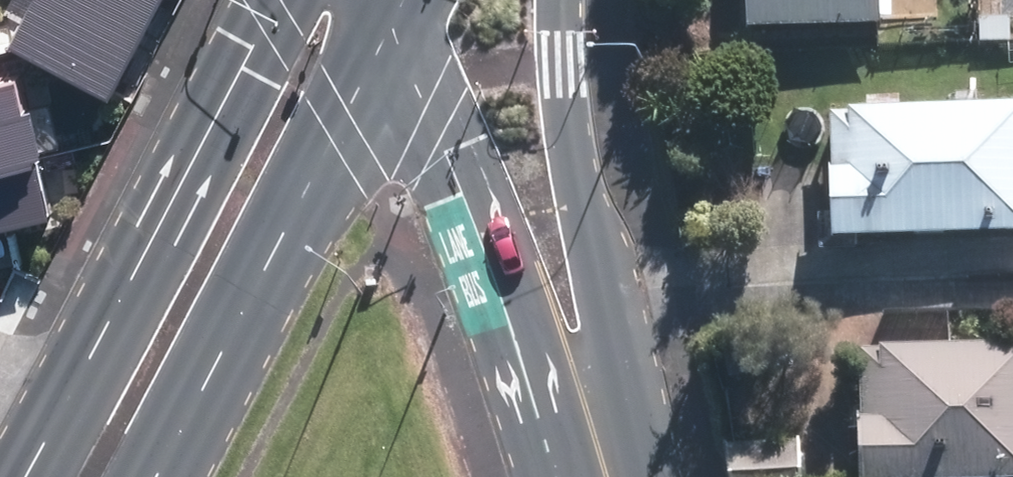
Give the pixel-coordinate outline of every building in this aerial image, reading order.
[(162,0),(46,0),(28,35),(120,82),(162,0)] [(737,30),(872,26),(871,0),(736,0),(737,30)] [(1004,16),(975,16),(976,39),(1005,39),(1004,16)] [(25,66),(0,72),(0,223),(55,212),(25,66)] [(844,110),(845,115),(829,116),(831,168),(825,169),(829,237),(1012,229),(1012,103),(844,110)] [(877,347),(877,353),(860,353),(861,414),(855,414),(856,476),(1012,476),(1012,345),(877,347)]
